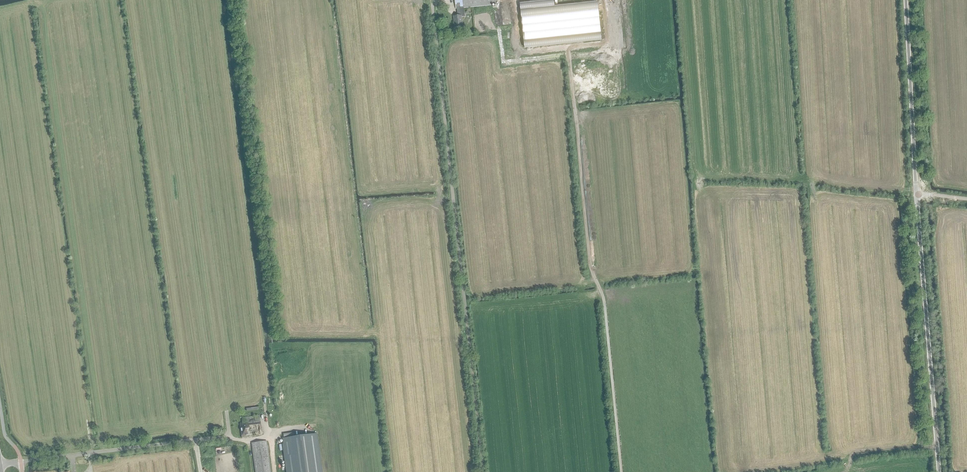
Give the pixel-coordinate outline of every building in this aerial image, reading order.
[(457,8),(458,16),(454,16),(455,27),(463,26),(462,17),(465,17),(464,8),(496,5),(496,0),(455,0),(456,9),(457,8)] [(554,7),(554,0),(520,4),(525,48),(601,40),(597,2),(554,7)] [(512,5),(500,5),(501,26),(513,25),(512,5)] [(242,438),(252,437),(251,436),(261,435),(260,421),(240,423),(242,438)] [(288,471),(322,471),(317,433),(283,438),(288,471)] [(267,441),(252,443),(256,471),(271,471),(267,441)]
